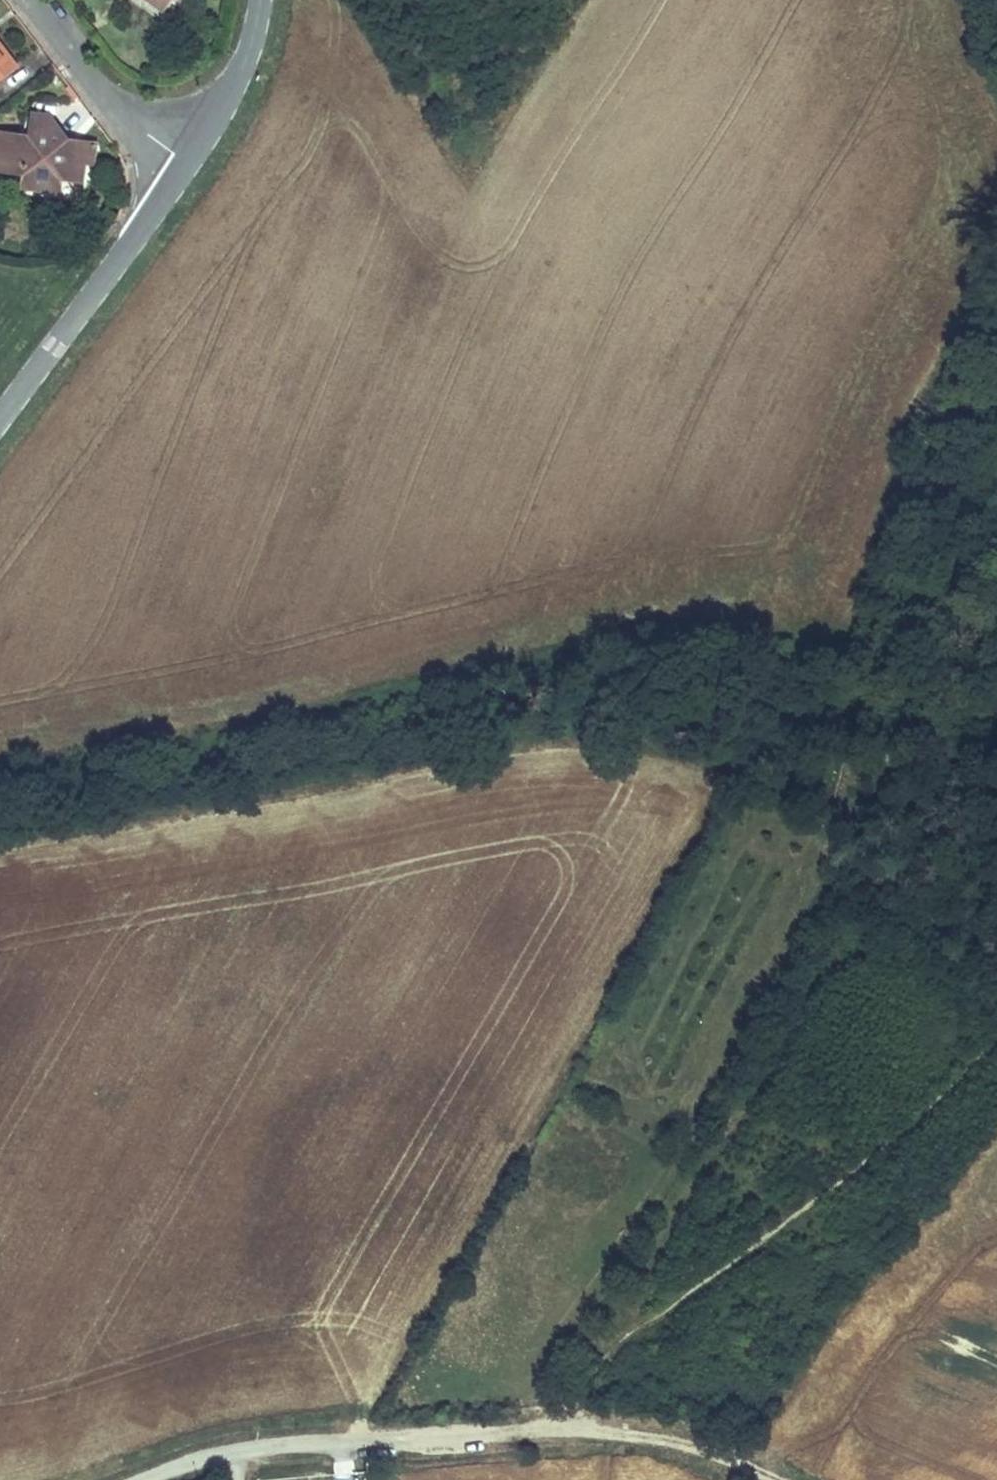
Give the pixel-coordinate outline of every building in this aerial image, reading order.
[(165,11),(173,0),(151,0),(165,11)] [(4,58),(3,59),(0,61),(0,80),(18,66),(17,65),(16,64),(6,49),(0,41),(0,53),(4,58)] [(0,87),(0,97),(3,101),(30,81),(23,71),(0,87)] [(29,132),(50,116),(51,115),(31,112),(30,120),(29,132)] [(68,139),(69,138),(66,133),(51,115),(50,116),(29,132),(0,130),(0,172),(22,175),(34,189),(44,178),(47,178),(52,191),(53,191),(66,180),(85,183),(87,167),(80,162),(81,150),(67,150),(60,154),(56,149),(68,139)] [(95,161),(97,141),(71,138),(69,138),(68,139),(56,149),(60,154),(67,150),(81,150),(80,162),(87,167),(95,161)]
